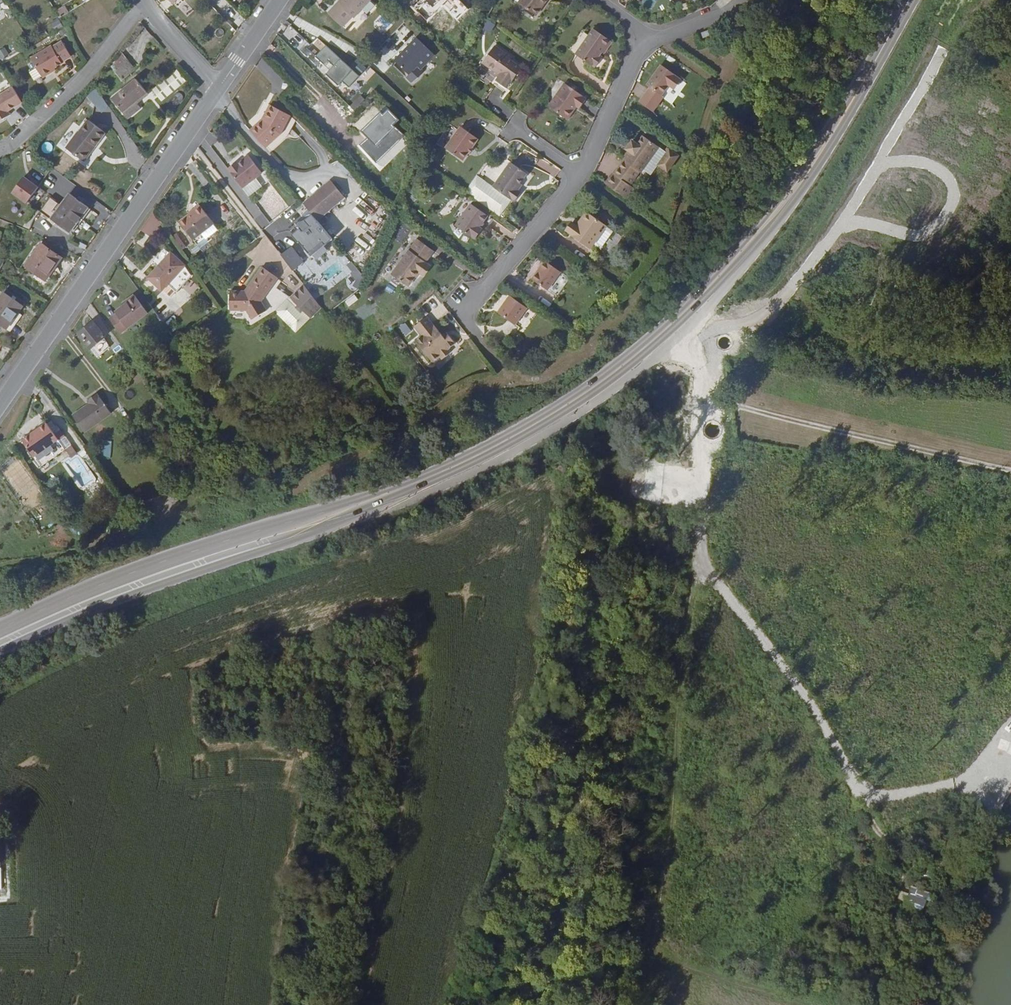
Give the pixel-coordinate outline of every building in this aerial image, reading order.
[(229,6),(222,0),(213,0),(225,10),(229,6)] [(372,0),(347,0),(332,15),(346,28),(356,17),(357,19),(374,2),(372,0)] [(494,14),(502,0),(496,0),(490,11),(494,14)] [(548,0),(525,0),(522,5),(539,17),(548,5),(546,3),(548,0)] [(56,15),(60,21),(69,15),(66,8),(56,15)] [(480,26),(490,33),(495,25),(486,18),(480,26)] [(606,54),(614,42),(597,30),(579,56),(596,68),(597,67),(599,68),(606,59),(604,57),(606,54)] [(438,57),(444,50),(426,33),(421,39),(438,57)] [(349,87),(359,74),(315,37),(306,49),(325,64),(320,70),(338,85),(342,81),(349,87)] [(424,71),(438,57),(421,39),(420,39),(411,49),(413,51),(408,55),(407,53),(399,61),(400,64),(411,75),(414,75),(421,68),(424,71)] [(616,43),(614,42),(606,54),(608,55),(616,43)] [(43,80),(52,75),(51,73),(55,70),(63,66),(62,65),(71,59),(62,44),(53,50),(52,48),(31,61),(43,80)] [(460,49),(465,54),(469,47),(464,44),(460,49)] [(0,49),(0,59),(9,55),(5,47),(0,49)] [(503,77),(501,79),(499,82),(509,89),(513,84),(514,85),(525,69),(513,61),(514,59),(498,47),(487,62),(488,66),(500,74),(503,77)] [(462,59),(465,54),(460,49),(457,55),(462,59)] [(115,74),(128,63),(122,55),(111,68),(115,74)] [(362,72),(366,65),(356,59),(351,66),(362,72)] [(135,73),(128,63),(115,74),(122,83),(135,73)] [(368,81),(375,70),(367,66),(360,76),(368,81)] [(674,88),(681,78),(664,66),(650,86),(664,97),(672,86),(674,88)] [(187,84),(178,73),(153,94),(162,105),(187,84)] [(685,80),(681,78),(674,88),(678,91),(685,80)] [(134,104),(146,94),(136,81),(112,101),(127,121),(140,110),(134,104)] [(572,88),(580,93),(582,90),(574,84),(572,88)] [(585,97),(580,93),(572,88),(568,85),(552,108),(569,120),(579,107),(581,108),(583,110),(589,101),(585,98),(585,97)] [(22,105),(13,90),(0,98),(0,124),(5,121),(3,116),(7,114),(22,105)] [(94,90),(87,97),(103,112),(110,104),(94,90)] [(354,108),(358,113),(369,101),(364,97),(354,108)] [(274,106),(268,118),(270,119),(268,123),(265,126),(263,124),(254,133),(269,149),(284,135),(294,117),(274,106)] [(571,122),(581,108),(579,107),(569,120),(571,122)] [(397,126),(402,121),(395,113),(389,119),(385,114),(364,133),(379,148),(399,129),(397,126)] [(94,153),(106,136),(88,123),(79,135),(79,134),(66,151),(84,164),(93,152),(94,153)] [(475,148),(476,148),(482,140),(464,128),(449,149),(467,162),(473,153),(473,152),(475,148)] [(616,173),(608,184),(630,199),(637,189),(633,186),(642,173),(644,173),(646,170),(662,147),(647,137),(641,146),(636,142),(629,151),(630,152),(633,154),(629,159),(628,161),(627,160),(617,174),(616,173)] [(662,147),(646,170),(655,176),(661,166),(670,153),(662,147)] [(670,153),(661,166),(671,173),(682,157),(673,150),(670,153)] [(247,190),(266,174),(253,158),(233,173),(247,190)] [(496,188),(515,201),(516,199),(519,202),(525,193),(523,192),(520,190),(523,185),(530,175),(514,164),(496,188)] [(271,170),(266,174),(247,190),(253,198),(278,179),(271,170)] [(495,212),(503,217),(515,201),(496,188),(480,177),(469,193),(478,200),(495,212)] [(26,207),(38,191),(23,180),(12,197),(26,207)] [(307,206),(321,222),(349,199),(334,182),(307,206)] [(51,201),(41,215),(70,236),(89,211),(80,204),(70,196),(61,208),(51,201)] [(491,217),(495,212),(478,200),(474,204),(491,217)] [(80,204),(89,211),(91,207),(82,201),(80,204)] [(483,228),(491,217),(474,204),(459,227),(478,240),(479,239),(480,240),(486,230),(483,228)] [(197,241),(218,225),(205,207),(184,224),(197,241)] [(577,224),(570,233),(594,250),(598,245),(605,250),(617,232),(589,212),(584,220),(585,221),(581,227),(579,226),(577,224)] [(223,231),(218,225),(197,241),(202,247),(223,231)] [(425,276),(433,265),(430,263),(438,252),(421,240),(395,276),(412,288),(419,279),(422,274),(424,276),(425,276)] [(293,244),(282,253),(297,272),(308,264),(293,244)] [(56,269),(61,261),(42,247),(26,269),(48,285),(58,271),(56,269)] [(172,286),(180,293),(196,277),(189,267),(175,254),(152,279),(166,292),(172,286)] [(552,291),(564,273),(549,262),(535,280),(552,291)] [(435,267),(433,265),(425,276),(427,278),(435,267)] [(279,313),(293,298),(281,290),(286,282),(266,268),(249,292),(234,292),(234,312),(251,312),(256,321),(271,311),(274,316),(279,313)] [(573,279),(564,273),(552,291),(561,298),(573,279)] [(175,299),(180,293),(172,286),(166,292),(175,299)] [(315,320),(326,309),(308,286),(294,300),(315,320)] [(6,333),(17,317),(23,309),(4,295),(0,301),(0,328),(6,333)] [(131,305),(128,307),(119,313),(121,315),(113,320),(125,335),(152,315),(139,296),(130,303),(131,305)] [(519,326),(531,309),(513,296),(501,313),(519,326)] [(300,334),(315,320),(294,300),(293,298),(279,313),(300,334)] [(17,317),(6,333),(10,335),(21,320),(17,317)] [(449,339),(446,336),(438,326),(437,326),(431,318),(418,328),(425,337),(419,342),(436,363),(444,357),(446,360),(455,353),(452,350),(459,345),(452,337),(449,339)] [(95,350),(107,340),(109,338),(97,323),(83,335),(95,350)] [(114,349),(107,340),(95,350),(102,358),(114,349)] [(116,415),(102,395),(92,402),(94,404),(77,417),(89,434),(116,415)] [(51,424),(56,431),(61,428),(56,421),(51,424)] [(63,441),(56,431),(51,424),(42,430),(43,432),(37,436),(36,435),(27,441),(39,459),(63,441)] [(101,440),(100,458),(110,459),(111,440),(101,440)] [(70,452),(63,441),(39,459),(46,469),(70,452)] [(614,846),(616,836),(603,833),(601,843),(614,846)] [(623,838),(616,836),(614,846),(621,847),(623,838)] [(904,877),(906,878),(912,866),(910,865),(904,877)] [(918,896),(929,902),(940,880),(928,874),(924,872),(912,866),(906,878),(901,887),(918,896)] [(903,898),(914,903),(918,896),(901,887),(897,896),(903,898)] [(897,896),(883,889),(879,896),(900,905),(903,898),(897,896)] [(914,903),(907,918),(918,923),(929,902),(918,896),(914,903)]
